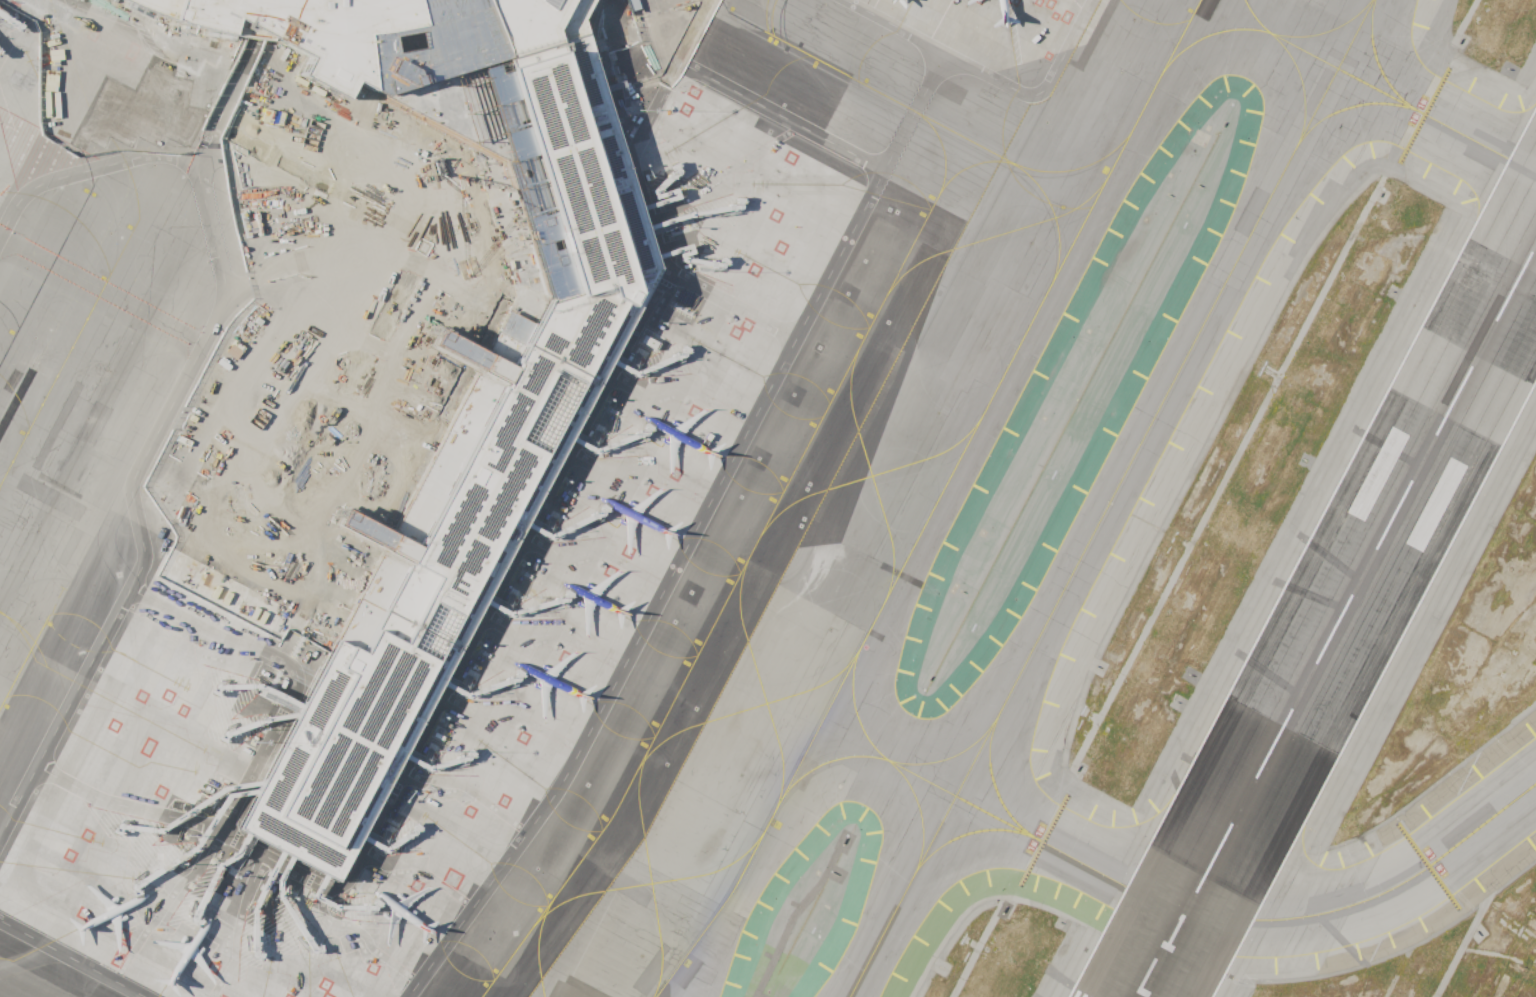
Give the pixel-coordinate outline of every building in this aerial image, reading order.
[(142,9),(125,0),(587,0),(577,18),(594,71),(600,92),(632,196),(654,269),(624,328),(525,517),(504,558),(423,711),(411,735),(392,772),(377,801),(334,884),(229,829),(265,762),(283,727),(304,687),(331,634),(337,637),(376,562),(381,552),(331,526),(341,507),(391,533),(407,501),(474,373),(426,348),(436,328),(485,353),(513,298),(499,251),(526,243),(500,159),(456,136),(351,81),(341,98),(296,75),(306,56),(275,40),(238,36),(217,32),(173,19),(142,9)] [(418,419),(447,432),(473,375),(463,370),(472,352),(467,349),(458,367),(445,361),(418,419)]
